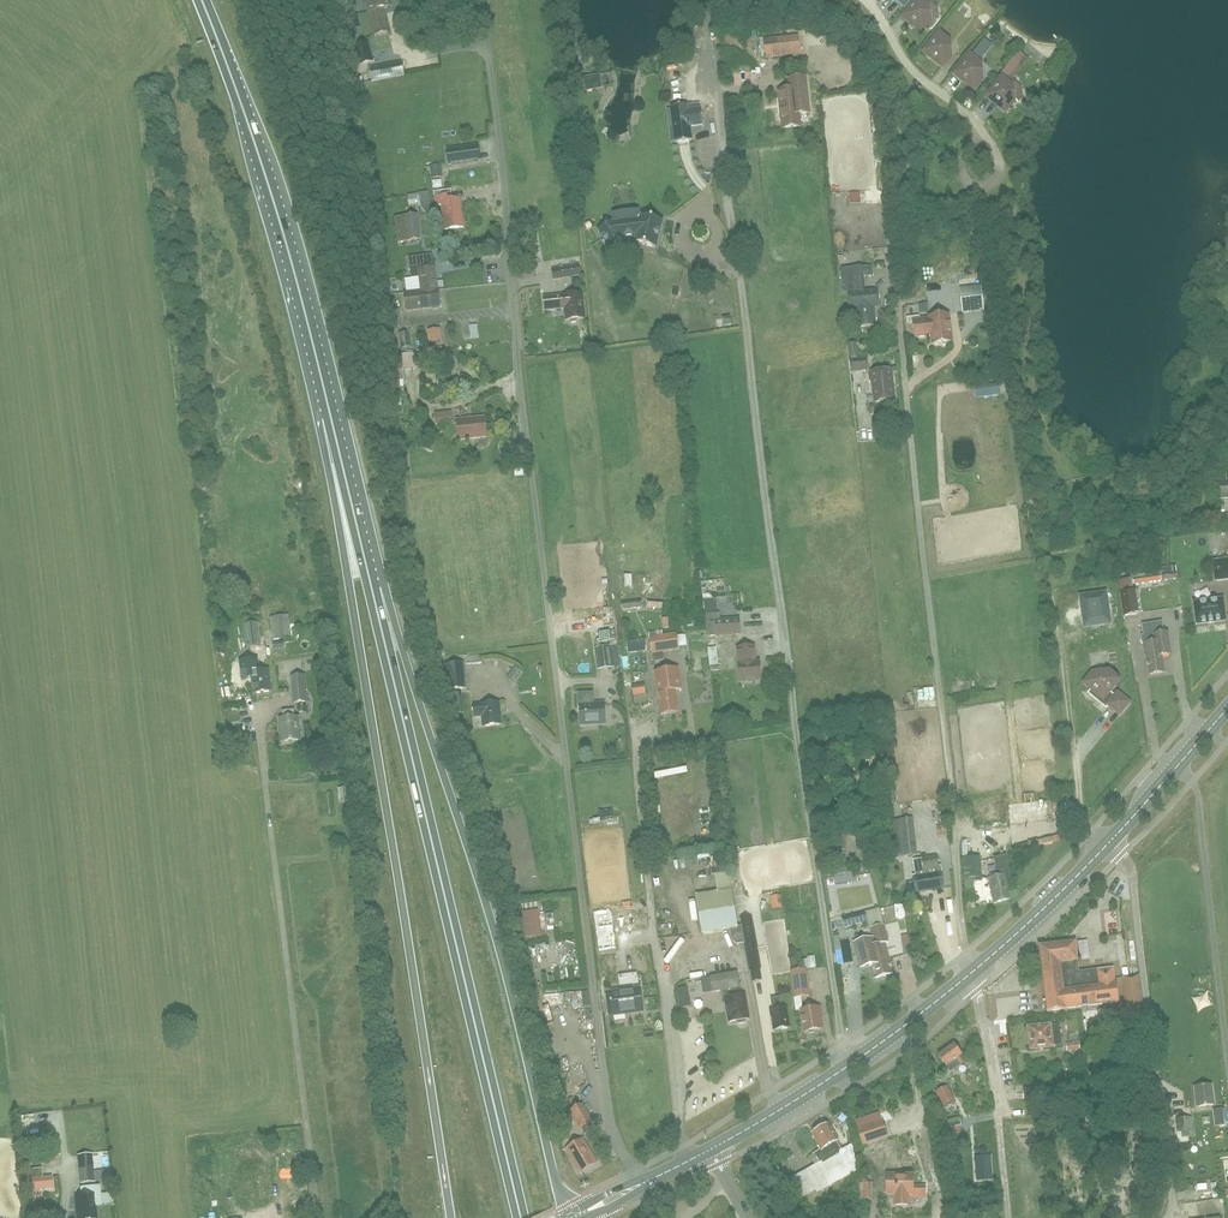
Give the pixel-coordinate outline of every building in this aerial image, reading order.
[(390,6),(389,0),(366,0),(371,17),(375,35),(388,31),(384,14),(382,9),(390,6)] [(905,16),(922,30),(931,19),(930,8),(920,0),(918,0),(905,16)] [(363,17),(354,18),(356,31),(365,30),(363,17)] [(773,58),(800,55),(798,35),(764,39),(766,56),(773,56),(773,58)] [(939,35),(926,51),(943,65),(952,54),(950,43),(939,35)] [(373,62),(368,42),(355,45),(360,65),(373,62)] [(1013,78),(1031,58),(1021,50),(1003,69),(1013,78)] [(971,57),(957,74),(974,88),(983,76),(982,66),(971,57)] [(787,78),(788,89),(779,90),(783,128),(800,126),(799,115),(811,114),(807,76),(787,78)] [(1002,79),(989,96),(1005,110),(1014,99),(1013,88),(1002,79)] [(687,105),(672,107),(677,142),(692,141),(690,126),(703,124),(701,110),(688,111),(687,105)] [(481,161),(479,145),(446,149),(448,165),(481,161)] [(387,158),(389,171),(399,169),(397,156),(387,158)] [(434,165),(435,176),(443,175),(443,165),(434,165)] [(589,166),(579,167),(580,179),(589,178),(589,166)] [(420,217),(432,215),(428,192),(416,194),(420,217)] [(442,206),(444,224),(445,230),(464,228),(460,198),(447,200),(447,196),(435,198),(436,206),(442,206)] [(398,243),(420,240),(417,215),(395,218),(398,243)] [(655,248),(662,221),(642,216),(641,221),(613,225),(612,222),(599,230),(605,240),(603,242),(607,249),(610,249),(610,250),(624,242),(622,239),(637,236),(635,243),(655,248)] [(421,293),(438,291),(438,290),(436,268),(435,267),(435,265),(432,255),(409,258),(411,278),(419,277),(421,291),(421,293)] [(873,262),(866,263),(868,273),(875,272),(873,262)] [(579,266),(553,270),(554,280),(580,275),(579,266)] [(850,288),(851,294),(849,294),(850,309),(856,308),(857,327),(875,326),(874,307),(879,306),(877,292),(865,293),(863,270),(861,270),(861,267),(849,267),(849,271),(848,271),(845,271),(846,288),(850,288)] [(984,311),(981,286),(959,289),(962,314),(984,311)] [(404,293),(407,311),(433,307),(433,309),(438,308),(438,307),(440,307),(438,291),(421,293),(421,291),(404,293)] [(569,320),(571,323),(576,322),(578,319),(585,319),(583,294),(563,295),(563,296),(544,298),(545,311),(564,309),(566,321),(569,320)] [(917,314),(931,312),(930,303),(916,305),(917,314)] [(392,350),(401,349),(411,348),(409,333),(399,334),(399,329),(397,310),(385,311),(387,331),(390,331),(392,350)] [(952,342),(948,315),(929,317),(929,318),(920,319),(919,316),(906,318),(907,324),(913,323),(914,337),(932,335),(933,345),(941,344),(943,346),(948,345),(950,343),(952,342)] [(722,325),(734,322),(732,316),(720,318),(722,325)] [(439,329),(429,330),(431,344),(441,342),(439,329)] [(849,351),(850,359),(859,358),(858,350),(849,351)] [(392,372),(403,372),(402,355),(391,356),(392,372)] [(850,362),(851,372),(868,370),(867,360),(850,362)] [(895,400),(892,370),(871,373),(871,374),(869,376),(870,381),(872,383),(874,403),(895,400)] [(433,424),(436,423),(452,422),(451,415),(433,417),(432,418),(432,422),(433,424)] [(485,418),(456,421),(458,440),(487,437),(485,418)] [(1219,484),(1218,484),(1220,500),(1227,499),(1227,483),(1226,475),(1218,476),(1219,484)] [(1131,577),(1132,583),(1162,578),(1160,572),(1131,577)] [(1177,572),(1162,574),(1162,580),(1178,578),(1177,572)] [(1124,617),(1139,614),(1135,592),(1133,592),(1131,580),(1118,582),(1124,617)] [(1110,624),(1106,596),(1082,599),(1086,628),(1110,624)] [(1197,624),(1225,621),(1223,600),(1194,603),(1197,624)] [(622,610),(642,608),(641,601),(621,603),(622,610)] [(273,640),(292,637),(288,615),(275,617),(270,618),(273,640)] [(745,633),(763,632),(762,618),(744,619),(745,633)] [(732,641),(731,634),(740,634),(739,619),(715,621),(716,636),(717,642),(732,641)] [(248,649),(261,647),(258,623),(245,625),(248,649)] [(1168,632),(1153,635),(1154,642),(1143,644),(1146,658),(1147,657),(1149,675),(1165,673),(1162,656),(1172,655),(1168,632)] [(677,633),(650,637),(652,654),(679,650),(677,633)] [(595,649),(598,670),(615,668),(612,646),(595,649)] [(710,664),(720,664),(719,646),(709,647),(710,664)] [(737,648),(739,665),(740,681),(761,679),(760,663),(756,663),(754,646),(737,648)] [(250,659),(251,665),(251,672),(254,694),(272,691),(269,670),(259,671),(258,658),(250,659)] [(497,666),(510,671),(513,665),(500,660),(497,666)] [(448,690),(466,688),(463,663),(446,665),(448,690)] [(661,714),(678,712),(675,691),(682,690),(679,669),(655,673),(661,714)] [(1096,672),(1086,683),(1092,688),(1087,694),(1106,709),(1109,706),(1120,715),(1129,703),(1118,694),(1116,697),(1108,691),(1117,681),(1106,671),(1096,672)] [(294,703),(307,702),(305,675),(291,677),(294,703)] [(634,696),(646,694),(645,684),(632,686),(634,696)] [(463,699),(455,699),(455,710),(463,710),(463,699)] [(484,727),(501,725),(499,702),(481,705),(473,706),(474,717),(483,716),(484,727)] [(581,724),(595,724),(594,705),(580,706),(581,724)] [(282,742),(301,740),(299,717),(295,717),(294,710),(282,711),(283,718),(279,719),(282,742)] [(942,779),(933,781),(934,787),(950,784),(946,763),(939,764),(942,779)] [(340,805),(351,803),(349,787),(338,789),(340,805)] [(1046,798),(1035,802),(1036,807),(1048,804),(1046,798)] [(702,814),(705,829),(718,826),(715,811),(702,814)] [(891,858),(903,857),(917,855),(912,818),(886,822),(891,858)] [(963,858),(965,879),(965,897),(974,897),(974,878),(981,877),(980,856),(968,857),(963,858)] [(994,904),(1012,900),(1012,899),(1011,899),(1007,881),(1011,880),(1005,856),(995,859),(998,874),(990,875),(991,878),(989,879),(994,903),(994,904)] [(737,944),(745,943),(742,926),(738,927),(732,891),(729,872),(726,873),(725,866),(716,867),(715,857),(709,858),(712,875),(715,874),(718,894),(696,897),(702,933),(730,929),(732,941),(737,944)] [(913,877),(916,892),(944,888),(942,873),(934,874),(933,868),(939,867),(937,857),(922,859),(923,869),(916,870),(917,876),(913,877)] [(855,871),(848,872),(846,872),(847,883),(857,882),(855,871)] [(635,907),(613,911),(616,926),(638,922),(635,907)] [(528,937),(542,936),(541,909),(526,910),(528,937)] [(613,909),(593,912),(598,951),(617,949),(613,909)] [(910,934),(905,912),(900,909),(895,913),(896,918),(901,921),(906,935),(910,934)] [(637,913),(638,923),(647,922),(646,912),(637,913)] [(867,922),(865,912),(842,919),(845,928),(867,922)] [(889,942),(884,925),(870,929),(873,939),(874,946),(869,947),(874,964),(878,978),(891,974),(889,966),(891,965),(887,949),(886,950),(884,943),(889,942)] [(861,967),(874,964),(869,947),(874,946),(873,939),(854,944),(861,967)] [(1065,1010),(1118,1003),(1116,985),(1115,985),(1113,969),(1075,973),(1074,962),(1078,961),(1075,942),(1039,947),(1047,1012),(1065,1010)] [(799,960),(801,971),(790,973),(794,999),(809,996),(805,970),(809,970),(808,959),(799,960)] [(703,992),(714,990),(721,989),(723,999),(723,1002),(728,1001),(732,1020),(748,1017),(745,996),(742,996),(740,988),(737,972),(700,979),(703,992)] [(1129,1029),(1146,1026),(1139,976),(1122,978),(1129,1029)] [(691,996),(701,994),(699,987),(690,989),(691,996)] [(632,1013),(643,1011),(640,988),(610,992),(613,1015),(614,1015),(614,1013),(631,1010),(632,1013)] [(774,1030),(790,1028),(786,1008),(782,1009),(780,998),(771,999),(773,1010),(771,1011),(774,1030)] [(805,1032),(822,1029),(823,1029),(821,1016),(822,1015),(821,1007),(802,1010),(805,1032)] [(1026,1015),(1019,1019),(1023,1027),(1030,1024),(1026,1015)] [(1061,1046),(1060,1036),(1059,1025),(1050,1026),(1029,1028),(1031,1049),(1052,1047),(1061,1046)] [(1067,1052),(1080,1050),(1080,1043),(1066,1044),(1067,1052)] [(946,1068),(946,1067),(951,1073),(966,1062),(962,1056),(955,1045),(939,1057),(946,1068)] [(1197,1107),(1214,1105),(1212,1086),(1195,1088),(1197,1107)] [(943,1107),(954,1102),(946,1087),(935,1093),(943,1107)] [(1042,1090),(1027,1091),(1023,1091),(1023,1099),(1028,1099),(1042,1098),(1042,1090)] [(581,1129),(592,1123),(582,1105),(571,1112),(581,1129)] [(1028,1117),(1040,1116),(1039,1106),(1028,1107),(1028,1117)] [(1225,1125),(1223,1108),(1213,1110),(1215,1127),(1225,1125)] [(1177,1132),(1182,1131),(1189,1131),(1193,1130),(1192,1117),(1176,1119),(1177,1132)] [(950,1128),(962,1125),(961,1119),(948,1122),(950,1128)] [(888,1137),(882,1120),(857,1129),(863,1146),(888,1137)] [(811,1160),(815,1166),(806,1171),(810,1178),(794,1187),(801,1199),(817,1190),(818,1191),(832,1183),(831,1181),(848,1170),(850,1175),(858,1171),(852,1145),(843,1150),(828,1124),(812,1134),(822,1150),(815,1154),(816,1157),(811,1160)] [(580,1172),(595,1163),(590,1155),(592,1154),(583,1139),(566,1149),(580,1172)] [(991,1154),(975,1154),(976,1178),(992,1178),(991,1154)] [(80,1184),(95,1182),(93,1162),(78,1164),(80,1184)] [(26,1170),(27,1180),(28,1190),(52,1188),(51,1178),(42,1178),(42,1168),(26,1170)] [(1219,1189),(1217,1174),(1196,1177),(1190,1178),(1192,1193),(1219,1189)] [(910,1206),(910,1195),(912,1195),(912,1198),(925,1198),(925,1188),(913,1188),(913,1176),(897,1176),(897,1179),(887,1179),(887,1195),(894,1195),(894,1206),(910,1206)] [(860,1184),(861,1200),(872,1200),(871,1183),(860,1184)] [(94,1195),(91,1195),(90,1187),(81,1188),(82,1196),(76,1196),(78,1217),(96,1217),(94,1195)]
